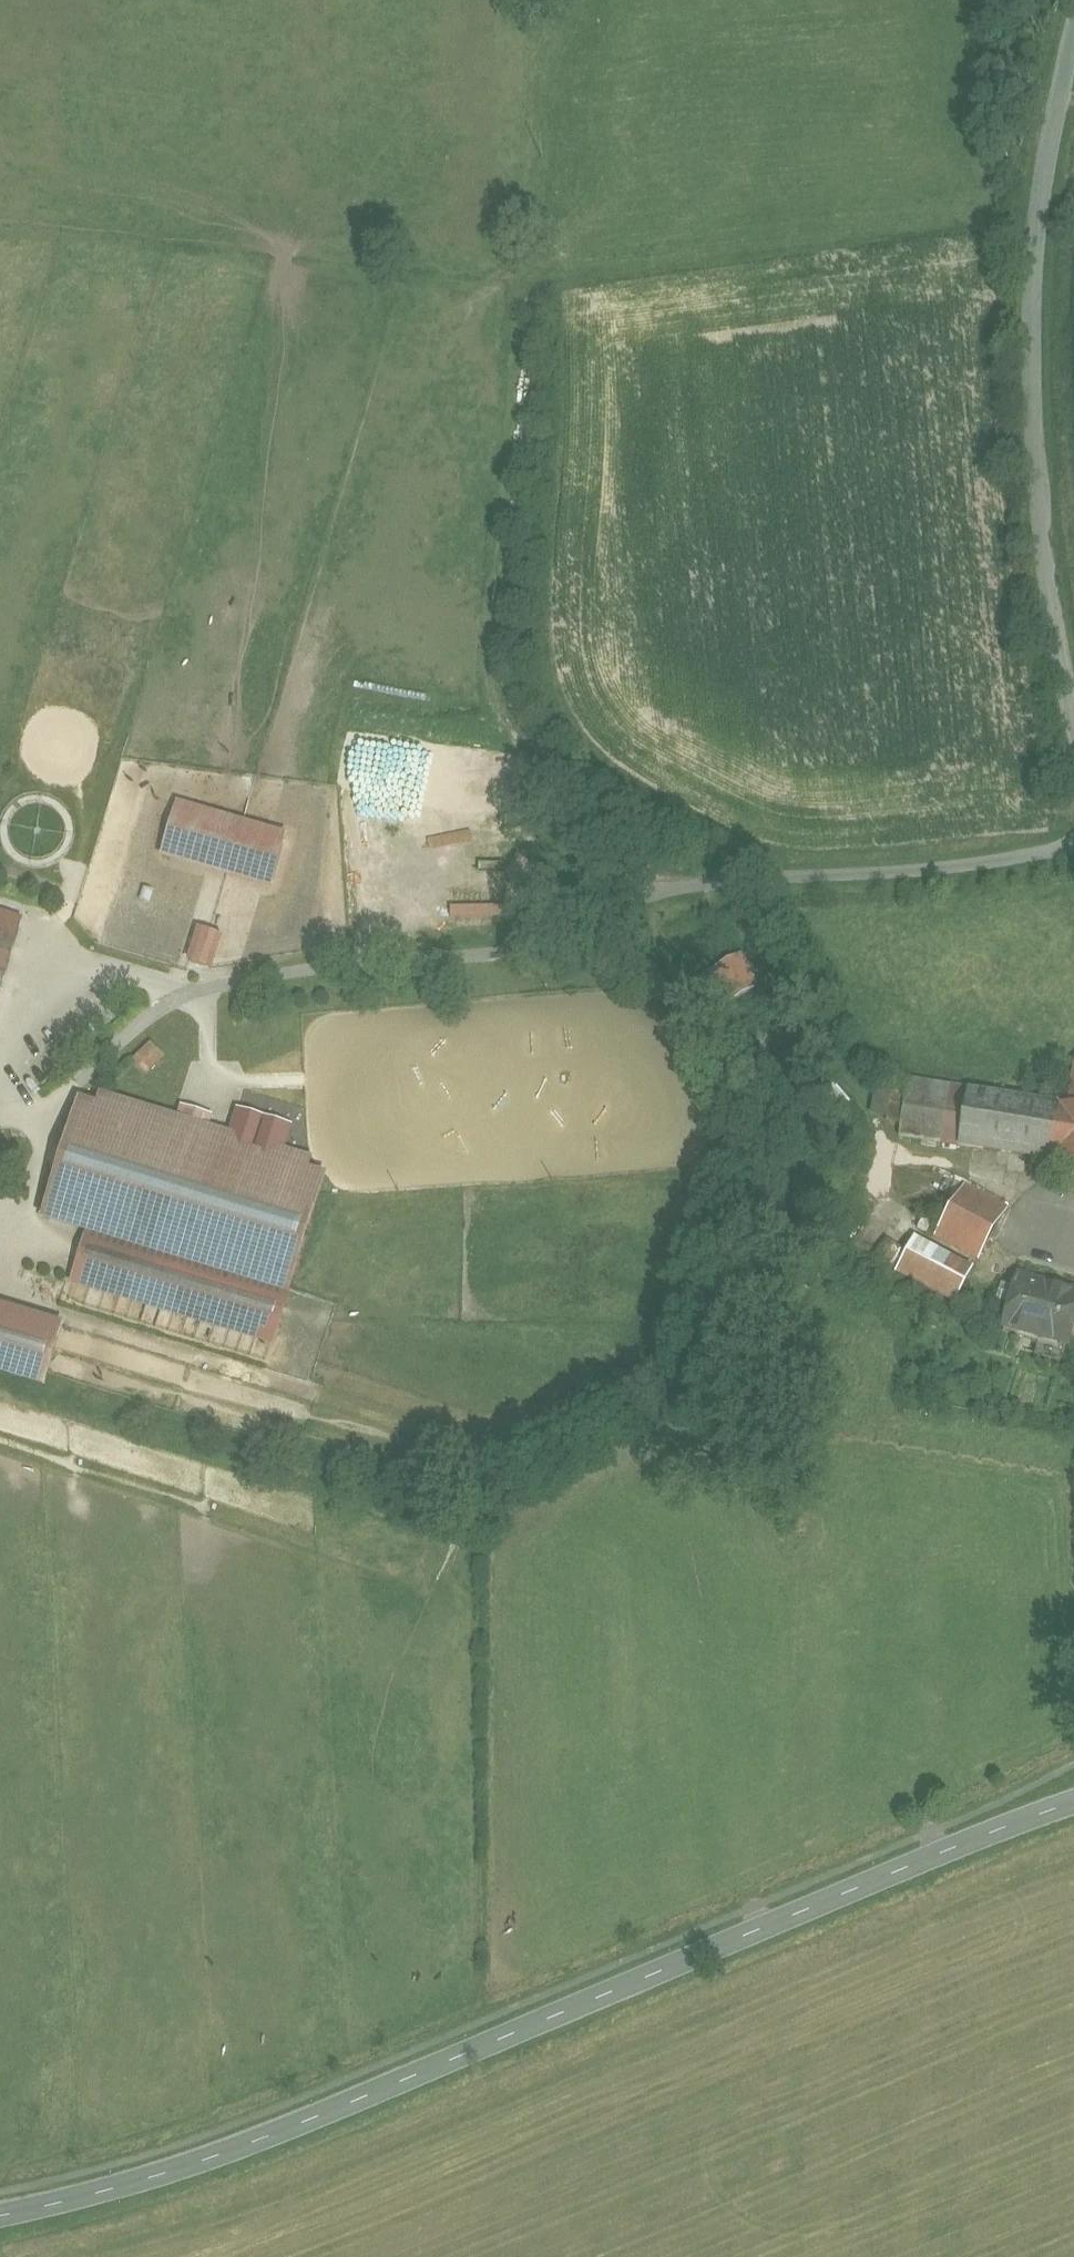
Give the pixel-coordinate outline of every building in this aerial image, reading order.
[(281,842),(172,811),(155,865),(266,897),(281,842)] [(507,843),(390,850),(397,927),(513,922),(507,843)] [(5,984),(23,923),(0,916),(0,982),(5,984)] [(215,946),(193,938),(183,969),(204,976),(215,946)] [(693,985),(709,1018),(751,995),(737,964),(693,985)] [(130,1060),(145,1077),(164,1059),(150,1043),(130,1060)] [(1068,1074),(1062,1114),(1052,1174),(1051,1177),(1073,1181),(1073,1075),(1068,1074)] [(869,1118),(896,1121),(900,1090),(873,1087),(869,1118)] [(957,1159),(967,1099),(920,1091),(910,1151),(957,1159)] [(957,1159),(1052,1174),(1062,1114),(978,1101),(967,1099),(957,1159)] [(94,1103),(91,1113),(75,1109),(39,1229),(82,1244),(68,1294),(268,1357),(288,1301),(316,1207),(324,1184),(304,1177),(306,1167),(277,1159),(284,1134),(231,1119),(224,1143),(201,1137),(205,1124),(176,1116),(172,1128),(94,1103)] [(927,1247),(976,1272),(1003,1220),(955,1195),(927,1247)] [(894,1283),(906,1262),(875,1246),(863,1267),(894,1283)] [(978,1283),(913,1249),(906,1262),(894,1283),(960,1318),(978,1283)] [(1018,1285),(1003,1345),(1058,1359),(1073,1363),(1073,1362),(1073,1299),(1063,1297),(1018,1285)] [(0,1313),(0,1388),(40,1400),(62,1332),(0,1313)]
